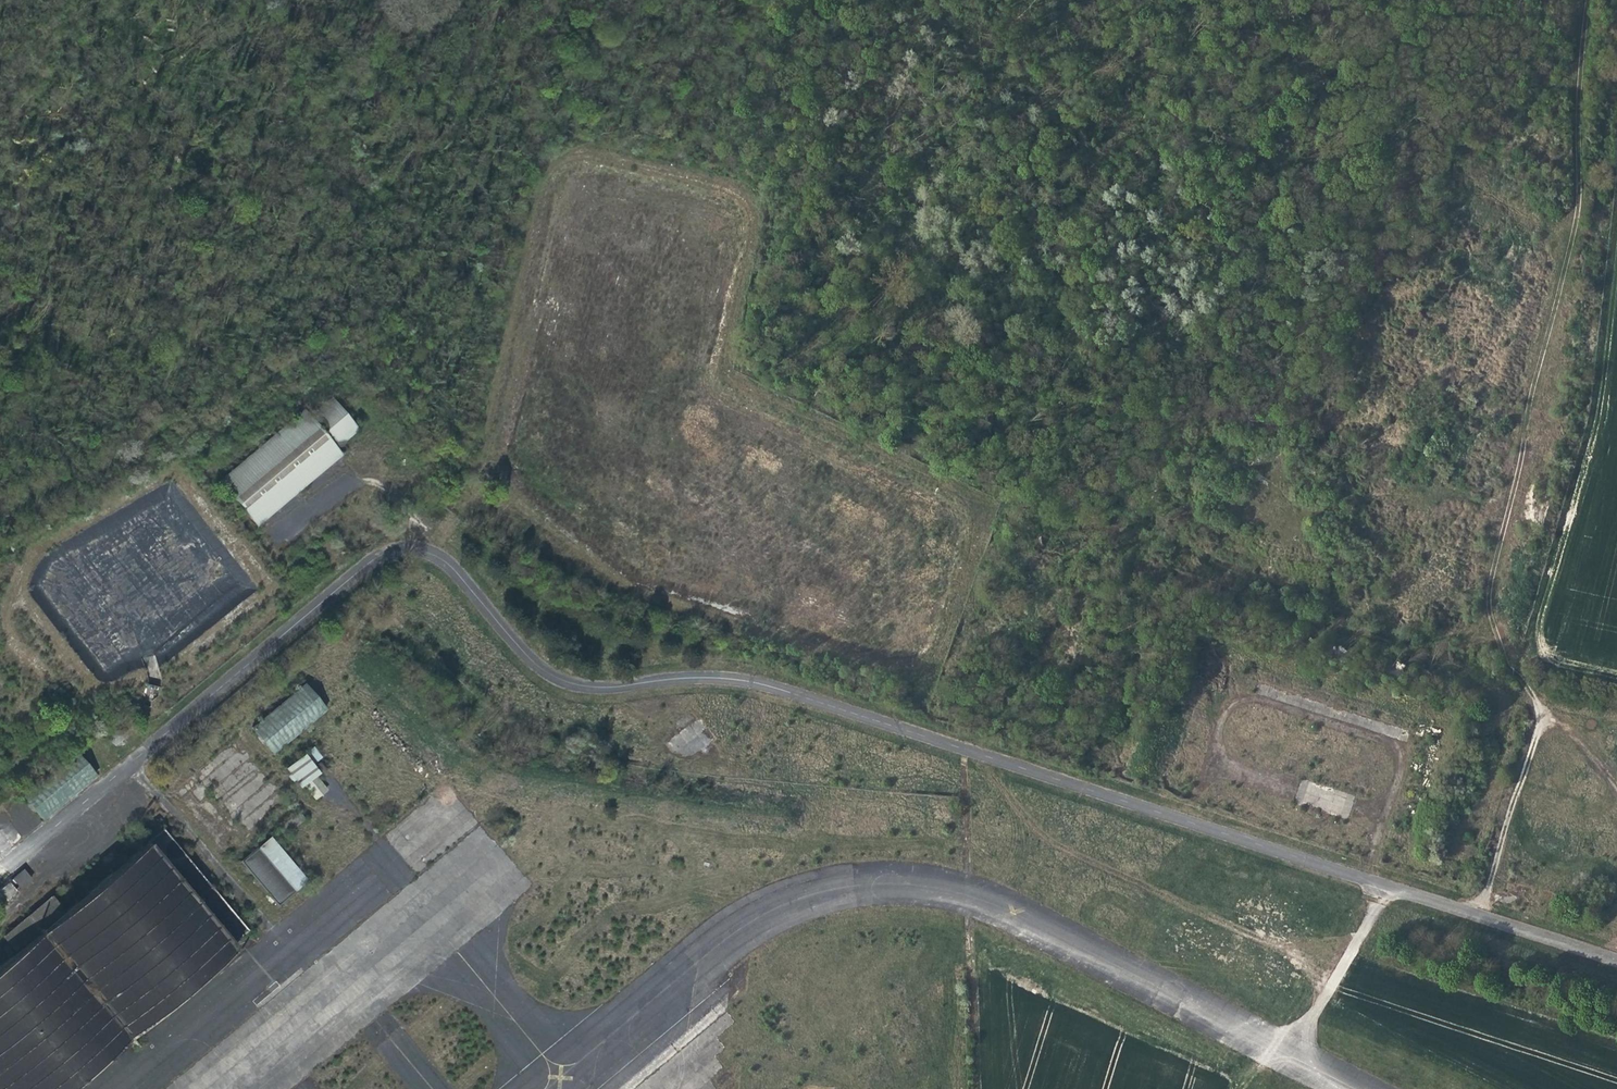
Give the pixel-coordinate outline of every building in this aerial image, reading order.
[(330,399),(307,417),(333,449),(356,431),(330,399)] [(253,522),(337,454),(333,449),(307,417),(303,413),(219,481),(253,522)] [(272,753),(325,710),(305,686),(252,729),(272,753)] [(155,825),(0,952),(0,1088),(58,1088),(246,936),(155,825)] [(270,839),(257,849),(292,893),(305,882),(270,839)] [(275,907),(292,893),(257,849),(239,863),(275,907)]
